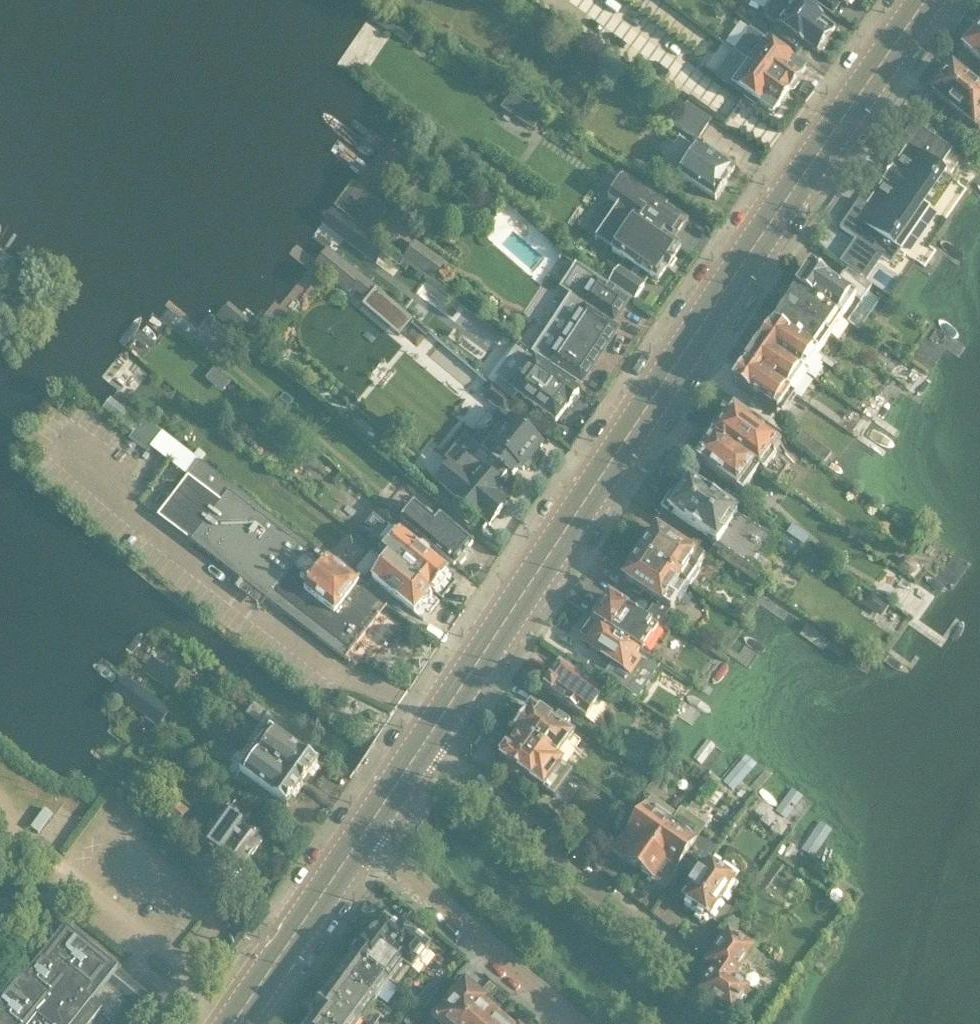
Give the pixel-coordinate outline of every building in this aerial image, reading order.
[(795,0),(773,0),(764,12),(765,17),(776,25),(768,36),(796,56),(804,45),(817,54),(819,51),(823,51),(828,44),(828,40),(836,29),(795,0)] [(964,49),(979,63),(979,30),(964,49)] [(805,70),(776,49),(778,45),(766,37),(748,62),(789,92),(790,91),(794,90),(799,84),(799,80),(805,70)] [(789,92),(748,62),(728,88),(741,97),(744,93),(773,115),(780,105),(784,105),(789,98),(788,94),(789,92)] [(934,86),(934,90),(932,93),(975,128),(979,122),(979,91),(953,68),(943,80),(939,80),(934,86)] [(513,92),(503,106),(535,128),(544,114),(513,92)] [(673,125),(698,141),(713,119),(688,103),(673,125)] [(881,257),(888,262),(897,249),(899,250),(928,207),(920,201),(933,182),(935,183),(938,179),(935,178),(940,171),(942,173),(943,172),(938,169),(952,150),(913,123),(899,143),(909,150),(869,207),(860,201),(840,229),(855,239),(841,260),(868,277),(881,257)] [(695,143),(674,173),(716,201),(726,186),(725,185),(735,170),(717,158),(719,156),(712,151),(710,154),(695,143)] [(658,283),(681,248),(674,243),(688,222),(623,177),(622,179),(623,179),(610,199),(609,199),(608,200),(618,206),(617,208),(618,209),(597,240),(596,239),(595,240),(611,251),(625,261),(609,284),(634,301),(651,278),(658,283)] [(417,239),(405,257),(437,278),(449,261),(417,239)] [(375,288),(328,250),(315,265),(350,292),(352,289),(365,300),(375,288)] [(802,282),(797,290),(842,320),(847,324),(867,294),(843,277),(837,287),(811,269),(810,271),(807,269),(799,280),(802,282)] [(584,313),(583,314),(578,313),(572,314),(570,319),(570,324),(573,329),(550,363),(581,383),(617,330),(612,326),(625,307),(624,306),(626,304),(602,288),(601,289),(586,278),(576,293),(576,298),(579,303),(589,309),(585,314),(584,313)] [(797,290),(792,297),(791,297),(789,298),(788,299),(787,300),(786,301),(786,303),(785,304),(786,306),(785,307),(830,337),(842,320),(797,290)] [(395,304),(385,315),(403,332),(414,320),(395,304)] [(778,314),(779,316),(774,324),(818,355),(830,337),(785,307),(783,308),(782,308),(781,309),(780,310),(779,312),(779,313),(778,314)] [(774,324),(768,332),(767,332),(765,333),(764,334),(763,335),(762,337),(761,338),(761,340),(760,342),(760,343),(760,344),(804,374),(818,355),(774,324)] [(752,353),(752,355),(752,356),(747,364),(791,394),(804,374),(760,344),(760,345),(758,345),(756,346),(755,347),(754,348),(753,350),(752,351),(752,353)] [(539,364),(517,394),(556,423),(578,393),(539,364)] [(747,364),(741,371),(740,372),(738,373),(737,374),(736,375),(735,377),(734,378),(734,380),(733,381),(733,383),(733,384),(777,415),(791,394),(747,364)] [(215,368),(206,379),(217,388),(226,377),(215,368)] [(535,457),(543,448),(504,416),(514,404),(490,385),(482,396),(499,410),(492,419),(490,417),(487,417),(477,430),(477,433),(479,435),(473,442),(464,435),(444,460),(451,466),(437,483),(490,527),(508,505),(497,495),(519,468),(524,471),(526,469),(529,471),(538,460),(535,457)] [(704,428),(760,470),(764,473),(776,457),(774,455),(781,446),(723,403),(704,428)] [(130,440),(128,442),(148,456),(153,450),(162,436),(143,422),(133,436),(130,440)] [(760,470),(704,428),(693,444),(700,449),(694,458),(742,493),(760,470)] [(795,443),(824,465),(831,455),(802,433),(795,443)] [(220,502),(190,542),(346,661),(347,660),(346,660),(387,607),(182,448),(170,463),(220,502)] [(716,543),(722,547),(751,566),(771,536),(689,482),(688,484),(685,484),(681,490),(681,494),(669,512),(716,543)] [(442,518),(438,524),(416,506),(402,523),(454,567),(456,564),(460,566),(466,559),(463,555),(473,544),(442,518)] [(423,550),(419,550),(374,514),(365,525),(370,529),(368,532),(362,527),(361,527),(384,545),(379,552),(383,555),(432,593),(432,592),(433,593),(436,592),(438,591),(440,589),(442,587),(444,585),(445,583),(446,580),(447,578),(447,575),(448,573),(430,559),(429,555),(423,550)] [(647,536),(636,552),(680,581),(690,567),(697,571),(704,561),(660,531),(655,532),(652,536),(651,535),(650,535),(649,535),(647,536)] [(722,547),(716,543),(710,552),(716,556),(722,547)] [(670,596),(680,581),(636,552),(626,567),(626,569),(626,570),(626,572),(627,572),(625,576),(626,581),(659,603),(654,611),(665,618),(677,600),(670,596)] [(432,593),(383,555),(372,568),(378,573),(372,580),(415,614),(421,606),(424,607),(427,606),(431,600),(432,599),(432,598),(432,597),(431,596),(430,595),(432,593)] [(671,622),(665,618),(654,611),(648,621),(611,597),(608,598),(602,606),(600,607),(594,616),(594,618),(643,651),(658,627),(664,631),(671,622)] [(648,654),(643,651),(594,618),(595,618),(594,620),(580,641),(602,656),(602,659),(610,664),(612,663),(637,679),(647,664),(643,662),(648,654)] [(560,668),(544,691),(586,722),(602,699),(560,668)] [(122,697),(149,714),(158,700),(131,683),(122,697)] [(515,724),(515,729),(558,760),(574,738),(565,731),(571,723),(548,707),(542,715),(532,707),(526,716),(519,717),(515,724)] [(289,745),(297,735),(269,714),(261,725),(270,732),(256,752),(304,786),(318,766),(289,745)] [(508,766),(504,771),(518,781),(522,775),(544,791),(563,764),(558,760),(515,729),(515,730),(515,731),(520,735),(509,750),(506,750),(501,757),(502,760),(501,761),(508,766)] [(304,786),(256,752),(240,774),(234,782),(264,803),(263,805),(279,817),(286,807),(287,808),(304,786)] [(651,797),(659,786),(657,784),(651,785),(645,793),(651,797)] [(170,797),(158,812),(178,827),(189,812),(170,797)] [(614,853),(641,872),(676,820),(674,819),(676,816),(652,799),(614,853)] [(262,842),(243,828),(247,822),(229,809),(217,827),(211,823),(207,829),(213,832),(203,846),(223,860),(219,865),(220,870),(230,878),(235,877),(239,871),(240,872),(262,842)] [(704,863),(717,844),(702,834),(696,842),(693,840),(699,832),(691,826),(692,825),(687,821),(686,823),(678,817),(676,820),(641,872),(639,875),(650,883),(652,879),(654,881),(666,864),(676,871),(677,869),(694,881),(704,863)] [(724,898),(736,881),(709,863),(708,865),(704,863),(694,881),(689,888),(691,889),(683,901),(696,910),(696,914),(703,919),(707,918),(710,919),(722,927),(736,906),(724,898)] [(762,878),(757,885),(767,892),(771,885),(762,878)] [(412,914),(406,921),(416,928),(421,922),(412,914)] [(377,925),(368,938),(404,964),(413,970),(420,961),(423,964),(431,953),(428,950),(431,946),(400,924),(397,928),(386,920),(381,927),(377,925)] [(106,1018),(108,1016),(98,1008),(93,1004),(105,988),(119,971),(67,929),(28,979),(23,974),(0,1003),(0,1023),(102,1023),(106,1018)] [(708,965),(716,971),(731,981),(731,980),(732,980),(752,950),(729,935),(708,965)] [(360,942),(351,954),(390,982),(404,964),(368,938),(363,944),(360,942)] [(345,969),(340,976),(375,1002),(390,982),(351,954),(342,967),(345,969)] [(731,981),(716,971),(701,993),(731,1014),(747,991),(732,980),(731,980),(731,981)] [(332,980),(322,993),(361,1021),(375,1002),(340,976),(335,983),(332,980)] [(432,984),(418,1003),(426,1009),(440,990),(432,984)] [(439,1023),(462,1023),(481,1003),(482,1003),(484,1000),(481,997),(481,993),(473,987),(469,987),(466,984),(434,1020),(439,1023)] [(105,988),(93,1004),(98,1008),(108,1016),(106,1018),(112,1023),(123,1009),(124,1008),(124,1006),(124,1004),(123,1002),(122,1001),(119,999),(105,988)] [(312,1015),(324,1023),(359,1023),(361,1021),(322,993),(313,1006),(317,1008),(312,1015)] [(482,1003),(481,1003),(462,1023),(494,1023),(499,1018),(482,1003)] [(312,1015),(305,1023),(324,1023),(312,1015)]
